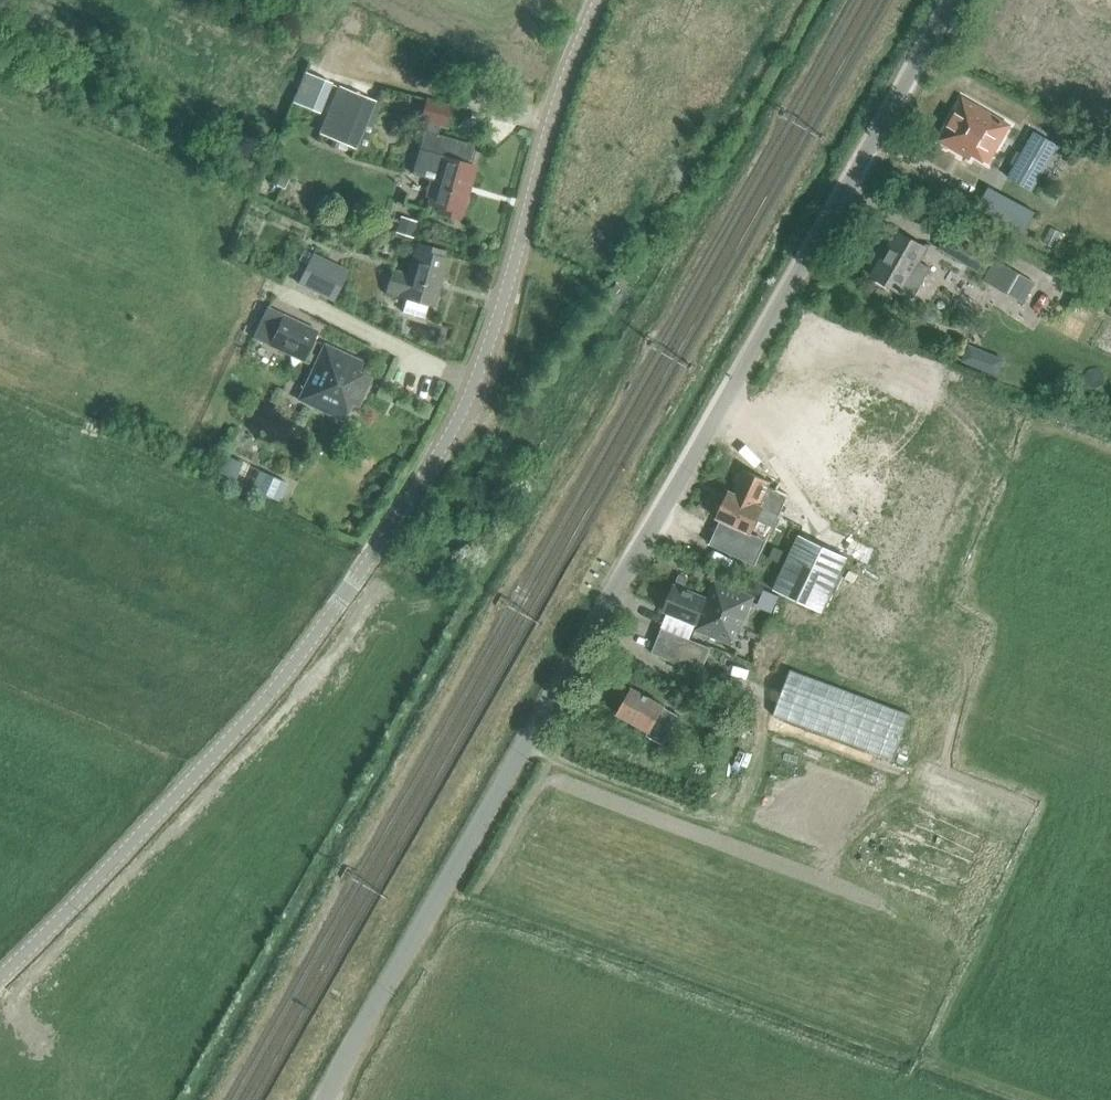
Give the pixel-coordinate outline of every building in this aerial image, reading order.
[(331,83),(304,72),(292,102),(319,113),(331,83)] [(318,133),(355,149),(373,105),(374,103),(337,88),(318,133)] [(937,140),(940,142),(942,146),(946,149),(949,148),(970,160),(973,156),(983,162),(984,162),(988,164),(1011,124),(963,93),(959,100),(950,117),(937,140)] [(439,214),(460,219),(467,194),(464,193),(472,166),(470,165),(476,146),(437,135),(440,125),(444,126),(449,107),(428,101),(423,120),(427,121),(414,168),(435,174),(433,182),(429,181),(425,198),(428,198),(427,205),(440,209),(439,214)] [(1007,178),(1032,192),(1059,145),(1034,131),(1007,178)] [(289,178),(281,174),(276,184),(284,188),(289,178)] [(977,208),(1024,234),(1036,212),(989,186),(977,208)] [(398,236),(413,240),(416,224),(402,221),(398,236)] [(903,293),(904,292),(912,297),(921,281),(922,281),(930,268),(917,260),(925,247),(898,232),(882,259),(881,259),(871,276),(899,292),(900,291),(903,293)] [(948,233),(939,248),(977,271),(986,255),(948,233)] [(402,312),(424,318),(428,304),(433,306),(438,287),(437,287),(445,259),(441,258),(443,251),(417,244),(408,276),(391,271),(385,292),(406,298),(402,312)] [(297,286),(333,303),(342,283),(330,277),(335,267),(310,256),(297,286)] [(1029,280),(1000,264),(989,283),(1018,300),(1029,280)] [(254,339),(302,362),(315,331),(268,308),(254,339)] [(357,372),(361,362),(322,345),(297,401),(342,421),(350,404),(357,408),(370,378),(357,372)] [(969,346),(962,362),(980,369),(983,360),(979,350),(969,346)] [(216,474),(234,482),(242,463),(224,455),(216,474)] [(730,491),(729,492),(763,508),(779,515),(788,497),(775,491),(776,489),(768,485),(770,481),(743,469),(732,492),(730,491)] [(251,489),(279,501),(287,483),(260,471),(251,489)] [(751,535),(757,521),(772,529),(779,516),(763,508),(729,492),(717,519),(751,535)] [(796,539),(773,590),(822,612),(848,557),(799,534),(796,539)] [(713,580),(706,596),(706,598),(675,585),(664,612),(696,625),(694,632),(733,647),(755,597),(713,580)] [(765,589),(761,600),(768,603),(764,613),(771,616),(779,595),(765,589)] [(652,653),(701,673),(711,648),(662,628),(652,653)] [(790,669),(773,715),(894,760),(911,714),(790,669)] [(679,715),(664,707),(665,706),(632,688),(617,715),(647,732),(645,735),(662,745),(679,715)] [(676,752),(664,746),(659,754),(671,761),(676,752)] [(689,779),(684,790),(695,795),(700,784),(689,779)]
